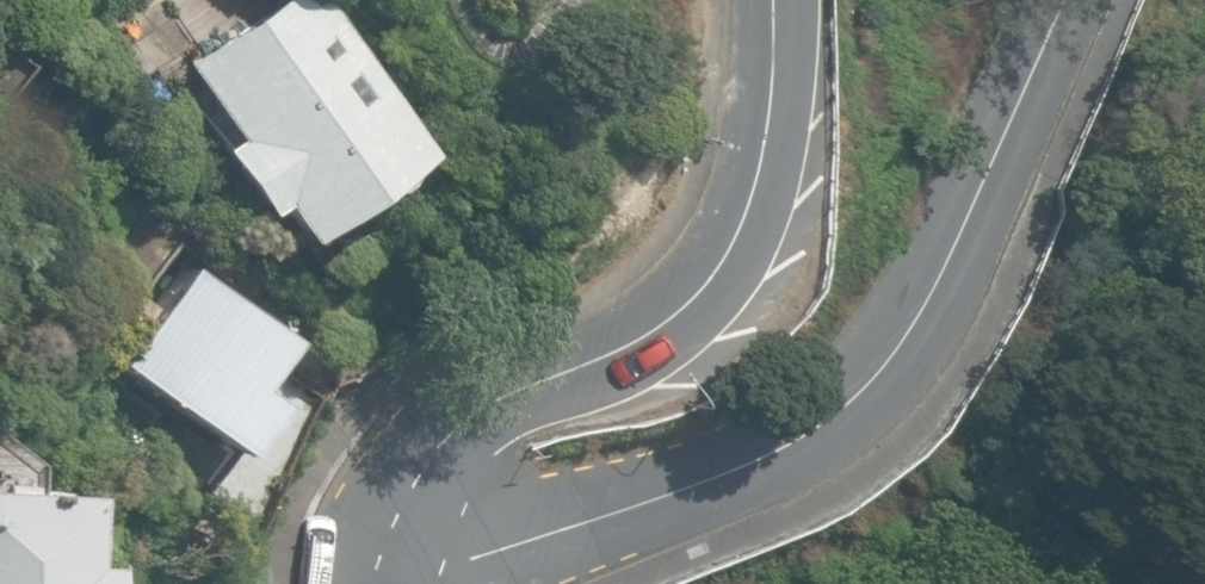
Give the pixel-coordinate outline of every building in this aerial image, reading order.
[(296,241),(430,152),(328,0),(251,0),(248,2),(255,13),(180,63),(228,135),(213,146),(255,209),(268,200),(293,238),(296,241)] [(178,530),(238,578),(325,392),(270,348),(249,390),(243,386),(279,336),(178,263),(107,360),(222,444),(178,530)] [(97,561),(78,560),(80,493),(0,490),(0,583),(96,583),(97,561)]
